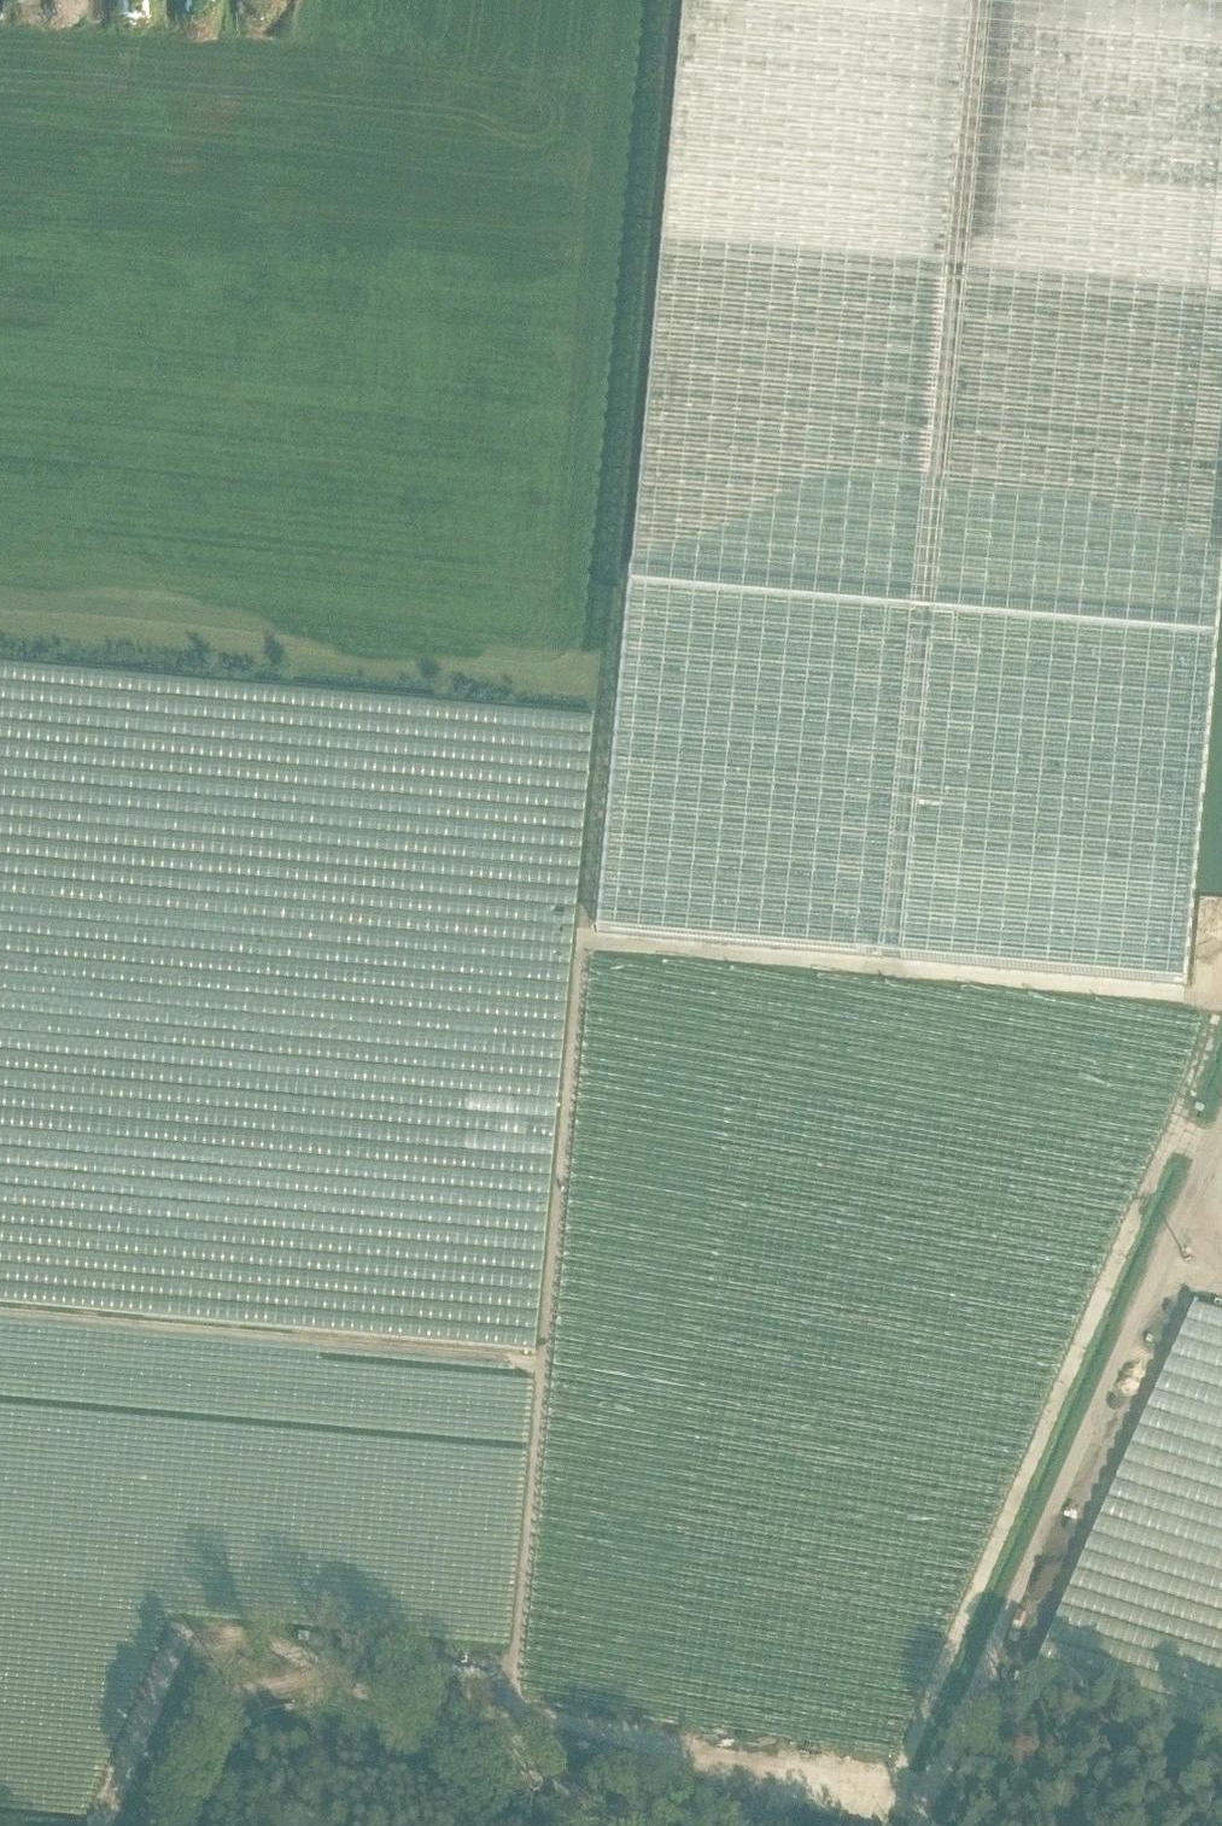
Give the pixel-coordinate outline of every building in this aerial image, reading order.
[(598,928),(1186,983),(1221,595),(1221,0),(685,0),(598,928)] [(126,658),(0,646),(0,693),(7,694),(7,703),(27,705),(27,703),(50,705),(52,686),(82,689),(83,688),(110,691),(112,674),(124,675),(126,658)] [(565,874),(583,699),(399,681),(395,716),(388,715),(410,725),(420,733),(420,736),(422,737),(432,745),(431,756),(451,758),(449,783),(474,786),(472,801),(481,790),(503,808),(505,808),(504,821),(511,827),(504,844),(517,850),(535,865),(533,884),(547,896),(543,905),(551,906),(565,874)] [(1199,1365),(1183,1330),(1136,1397),(1143,1450),(1170,1411),(1187,1416),(1192,1448),(1200,1454),(1166,1502),(1180,1512),(1184,1496),(1207,1502),(1213,1479),(1221,1478),(1221,1332),(1199,1365)] [(1024,1643),(1095,1648),(1093,1673),(1109,1685),(1117,1675),(1221,1682),(1221,1627),(1194,1606),(1198,1602),(1189,1595),(1195,1512),(1183,1527),(1183,1520),(1162,1519),(1161,1536),(1160,1558),(1151,1558),(1149,1585),(1104,1582),(1127,1600),(1114,1617),(1102,1608),(1101,1632),(1016,1626),(1014,1656),(1024,1643)]
